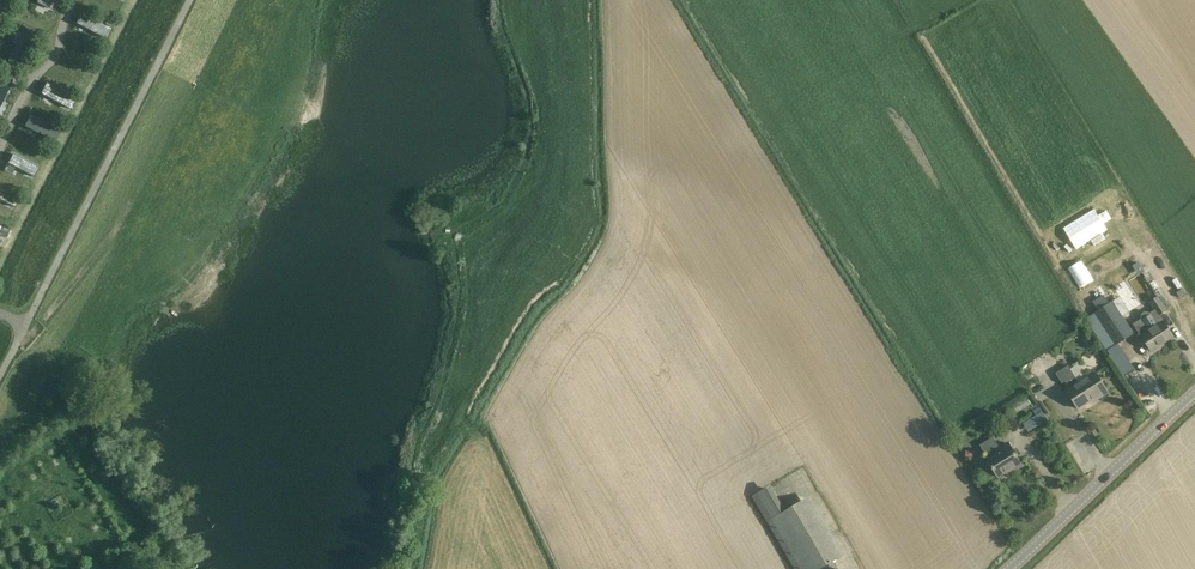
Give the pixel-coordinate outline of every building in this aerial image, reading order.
[(37,3),(47,8),(51,0),(38,0),(37,3)] [(82,13),(76,24),(107,40),(112,28),(82,13)] [(0,79),(0,109),(12,84),(0,79)] [(46,83),(40,94),(71,110),(77,99),(46,83)] [(31,116),(25,127),(55,142),(60,131),(31,116)] [(13,154),(8,164),(34,178),(39,168),(13,154)] [(15,208),(20,199),(0,188),(0,200),(15,208)] [(0,235),(7,238),(10,230),(3,227),(0,235)] [(1110,305),(1103,295),(1092,302),(1099,312),(1096,315),(1117,346),(1134,334),(1113,303),(1110,305)] [(1142,337),(1145,341),(1151,351),(1173,337),(1164,323),(1160,316),(1167,311),(1158,296),(1150,302),(1155,310),(1150,314),(1149,313),(1148,312),(1146,312),(1145,312),(1144,313),(1143,313),(1142,314),(1141,315),(1141,317),(1141,318),(1142,319),(1134,324),(1142,337)] [(1084,337),(1083,340),(1085,343),(1089,344),(1092,342),(1093,339),(1091,335),(1087,335),(1084,337)] [(1072,369),(1069,365),(1056,373),(1062,383),(1065,381),(1070,389),(1067,391),(1078,409),(1097,396),(1099,398),(1108,392),(1096,373),(1081,383),(1072,369)] [(1039,408),(1034,411),(1038,418),(1043,414),(1039,408)] [(1000,448),(993,437),(980,446),(988,459),(987,460),(998,477),(1010,469),(1012,472),(1022,466),(1009,443),(1000,448)] [(824,567),(833,562),(836,560),(802,502),(782,514),(767,489),(753,497),(795,568),(820,568),(824,567)]
